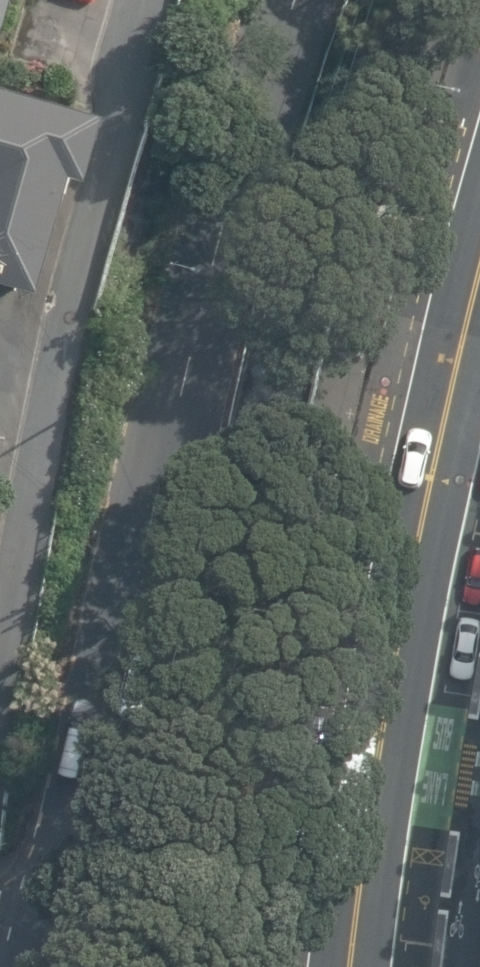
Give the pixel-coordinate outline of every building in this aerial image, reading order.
[(17,38),(27,0),(0,0),(0,33),(17,38)] [(25,344),(95,150),(0,116),(0,335),(25,344)]
